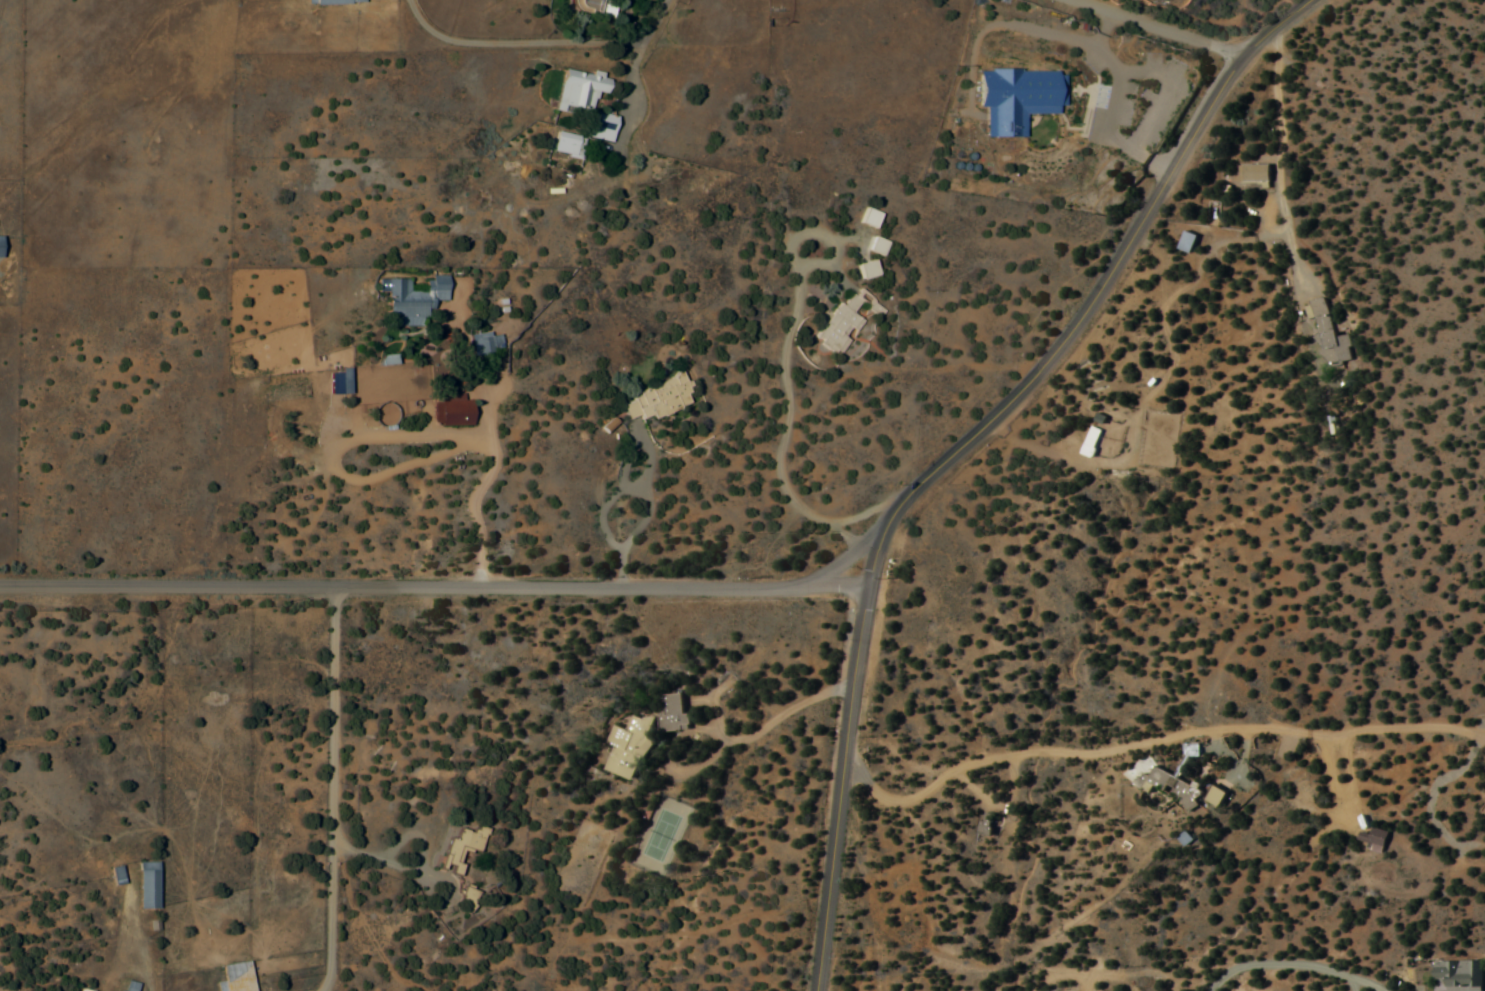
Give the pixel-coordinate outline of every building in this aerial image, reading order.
[(570,7),(610,17),(614,2),(605,0),(572,0),(570,7)] [(607,93),(610,77),(562,69),(555,110),(590,117),(594,91),(607,93)] [(587,136),(611,142),(617,116),(594,111),(587,136)] [(581,157),(584,135),(555,131),(552,153),(581,157)] [(1269,181),(1269,164),(1241,164),(1241,181),(1269,181)] [(873,228),(880,213),(866,206),(859,221),(873,228)] [(1191,253),(1198,236),(1186,230),(1178,248),(1191,253)] [(889,242),(874,236),(868,249),(882,255),(889,242)] [(878,275),(875,260),(858,264),(861,279),(878,275)] [(387,278),(386,317),(394,317),(394,325),(424,326),(424,308),(432,308),(433,300),(447,300),(447,275),(425,275),(425,291),(409,291),(409,279),(387,278)] [(815,340),(836,354),(875,299),(855,284),(815,340)] [(1354,360),(1348,334),(1336,337),(1326,296),(1310,300),(1313,316),(1316,315),(1321,335),(1318,335),(1326,366),(1354,360)] [(501,352),(499,333),(471,334),(472,354),(501,352)] [(690,400),(680,375),(618,401),(628,425),(690,400)] [(471,425),(471,400),(463,400),(463,393),(438,393),(438,425),(471,425)] [(1080,451),(1091,455),(1101,430),(1091,426),(1080,451)] [(665,693),(666,713),(661,713),(662,730),(691,729),(691,713),(685,713),(684,692),(665,693)] [(608,769),(634,779),(657,720),(636,712),(629,729),(617,724),(610,743),(617,746),(608,769)] [(1407,772),(1403,763),(1390,768),(1394,777),(1407,772)] [(1134,784),(1151,792),(1154,786),(1194,806),(1202,789),(1175,776),(1176,775),(1155,765),(1150,775),(1141,771),(1134,784)] [(1218,806),(1226,791),(1213,783),(1205,798),(1218,806)] [(486,827),(475,824),(473,831),(458,827),(455,838),(448,836),(439,868),(448,870),(448,871),(456,873),(464,846),(479,850),(486,827)] [(1361,830),(1359,839),(1369,842),(1367,848),(1382,852),(1388,831),(1373,826),(1371,833),(1361,830)] [(136,862),(136,909),(155,909),(155,862),(136,862)] [(121,885),(120,865),(109,866),(110,885),(121,885)] [(247,961),(220,965),(222,980),(213,981),(215,990),(252,990),(247,961)] [(1445,986),(1445,990),(1481,990),(1481,961),(1433,961),(1433,986),(1445,986)] [(138,985),(123,981),(120,990),(136,990),(138,985)]
